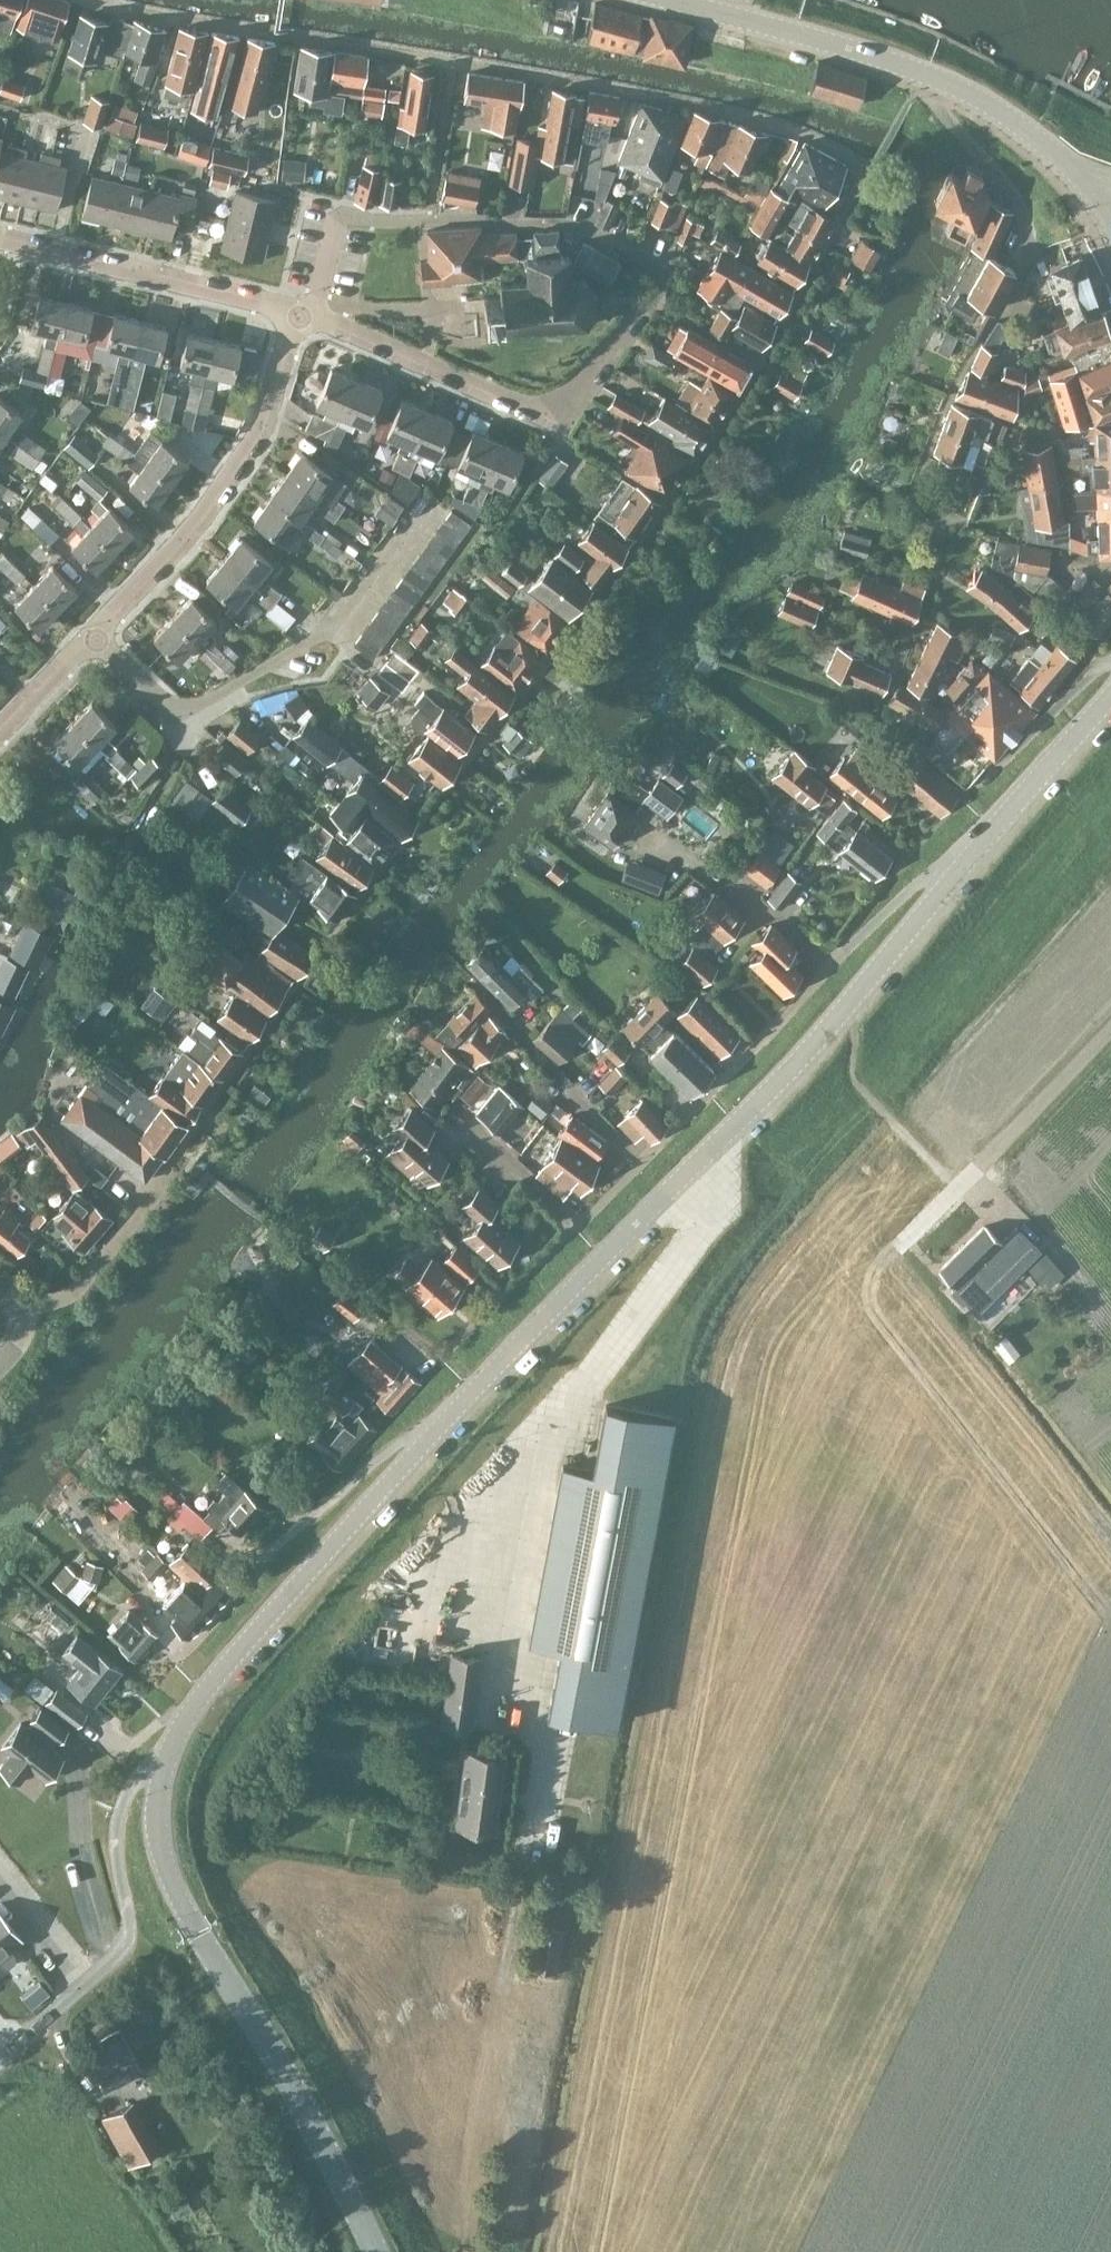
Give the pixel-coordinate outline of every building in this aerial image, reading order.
[(12,31),(22,0),(0,0),(0,28),(12,31)] [(68,4),(57,0),(27,0),(23,12),(18,28),(58,41),(70,4),(68,4)] [(641,11),(640,13),(595,1),(586,37),(641,51),(640,55),(684,64),(694,23),(641,11)] [(96,60),(107,24),(81,16),(65,70),(78,74),(84,56),(96,60)] [(125,53),(135,23),(119,18),(108,53),(124,58),(125,53)] [(155,62),(165,31),(135,21),(135,23),(125,53),(142,58),(136,79),(150,84),(157,63),(155,62)] [(193,91),(209,33),(180,29),(164,94),(182,98),(184,89),(193,91)] [(239,37),(212,34),(206,56),(233,64),(239,37)] [(257,113),(275,42),(247,38),(231,107),(257,113)] [(325,92),(332,54),(302,48),(294,90),(312,93),(310,102),(324,104),(323,110),(341,112),(344,95),(329,93),(325,92)] [(385,86),(363,83),(367,58),(335,53),(329,93),(344,95),(345,93),(383,99),(385,86)] [(233,64),(206,56),(193,111),(216,117),(217,109),(221,110),(233,64)] [(857,106),(867,77),(819,61),(809,90),(857,106)] [(425,129),(433,75),(411,71),(406,109),(398,108),(393,142),(406,144),(409,127),(425,129)] [(523,82),(468,72),(464,99),(485,103),(482,125),(514,131),(517,109),(519,109),(523,82)] [(0,85),(0,91),(20,98),(24,83),(3,76),(0,85)] [(389,88),(387,99),(398,101),(400,89),(389,88)] [(552,91),(545,127),(572,132),(579,96),(552,91)] [(585,117),(587,118),(584,135),(601,138),(604,120),(614,122),(618,98),(589,93),(585,117)] [(101,127),(102,123),(106,112),(109,100),(90,94),(82,121),(101,127)] [(659,185),(683,121),(641,105),(619,163),(643,172),(641,178),(659,185)] [(694,110),(680,143),(701,152),(698,162),(706,164),(724,121),(694,110)] [(111,114),(106,129),(133,138),(138,123),(133,122),(111,114)] [(138,123),(133,138),(162,146),(168,128),(139,120),(138,123)] [(750,170),(766,133),(728,121),(707,168),(723,176),(730,162),(750,170)] [(391,135),(383,132),(381,141),(389,143),(391,135)] [(194,160),(200,143),(186,139),(181,156),(194,160)] [(819,204),(845,164),(803,141),(775,191),(770,188),(766,195),(761,204),(750,224),(768,234),(786,202),(791,205),(794,199),(796,200),(800,194),(819,204)] [(17,146),(7,143),(5,151),(0,150),(0,197),(4,198),(17,146)] [(207,164),(213,147),(200,143),(194,160),(207,164)] [(32,158),(25,156),(27,148),(17,146),(4,198),(21,202),(32,158)] [(245,174),(249,156),(214,149),(212,166),(245,174)] [(362,164),(353,200),(373,204),(381,169),(379,168),(383,152),(367,149),(363,165),(362,164)] [(38,206),(50,154),(40,152),(38,159),(32,158),(21,202),(38,206)] [(66,166),(58,164),(60,157),(50,154),(38,206),(56,211),(66,166)] [(114,172),(123,174),(126,162),(117,160),(114,172)] [(298,161),(284,160),(283,179),(303,181),(303,174),(297,173),(298,161)] [(124,177),(133,179),(136,166),(127,164),(124,177)] [(600,166),(594,181),(608,186),(614,171),(600,166)] [(979,175),(966,168),(965,167),(959,178),(948,172),(932,202),(950,212),(941,227),(959,237),(984,193),(973,185),(979,175)] [(226,187),(229,175),(211,171),(208,182),(226,187)] [(467,174),(465,182),(445,178),(441,198),(474,204),(480,177),(467,174)] [(113,225),(122,184),(92,176),(82,218),(113,225)] [(383,177),(380,202),(398,205),(402,179),(383,177)] [(184,181),(181,194),(192,197),(195,184),(184,181)] [(152,190),(146,189),(122,184),(113,225),(142,232),(152,190)] [(761,204),(766,195),(750,188),(746,196),(761,204)] [(176,218),(181,197),(152,190),(142,232),(172,239),(176,219),(176,218)] [(270,230),(277,201),(237,191),(229,221),(270,230)] [(191,222),(197,198),(192,197),(181,194),(181,197),(176,218),(176,219),(191,222)] [(603,197),(593,222),(609,229),(619,203),(603,197)] [(651,220),(676,230),(687,204),(674,198),(673,202),(660,197),(651,220)] [(816,209),(816,208),(801,199),(787,220),(789,221),(789,222),(821,240),(833,218),(816,209)] [(1009,211),(990,202),(989,202),(965,247),(986,255),(1009,211)] [(686,217),(677,240),(685,243),(690,230),(700,233),(703,224),(686,217)] [(200,220),(198,232),(209,234),(212,223),(200,220)] [(262,261),(270,230),(229,221),(222,251),(262,261)] [(809,262),(821,240),(789,222),(784,229),(775,242),(809,262)] [(515,232),(496,233),(481,234),(481,227),(426,230),(430,282),(483,279),(482,259),(526,256),(532,256),(532,254),(537,253),(537,256),(558,255),(557,252),(560,251),(558,229),(534,231),(534,235),(515,236),(515,232)] [(717,228),(709,240),(733,255),(741,242),(717,228)] [(883,250),(862,238),(851,257),(872,269),(883,250)] [(809,262),(775,242),(770,239),(756,262),(796,285),(809,262)] [(608,281),(618,264),(584,243),(573,262),(608,281)] [(218,257),(221,246),(211,244),(209,255),(218,257)] [(729,285),(736,290),(751,267),(721,249),(698,287),(720,300),(729,285)] [(500,295),(483,296),(485,318),(504,317),(504,327),(543,325),(544,328),(548,328),(548,325),(557,324),(557,327),(561,327),(561,324),(569,324),(569,326),(575,326),(575,323),(583,323),(585,325),(588,322),(586,320),(594,313),(598,314),(599,310),(594,308),(596,306),(606,306),(605,293),(595,293),(595,291),(599,290),(596,287),(594,287),(587,280),(587,277),(583,277),(583,278),(573,279),(573,275),(570,276),(569,262),(572,261),(572,259),(568,259),(568,254),(563,254),(563,251),(560,251),(557,252),(558,255),(537,256),(537,253),(532,254),(532,256),(526,256),(526,258),(523,258),(523,264),(526,264),(527,278),(516,278),(516,276),(511,276),(511,278),(504,279),(504,277),(498,277),(500,295)] [(989,309),(1008,270),(983,255),(981,258),(968,252),(943,302),(967,317),(975,301),(989,309)] [(1068,323),(1101,314),(1080,254),(1048,265),(1068,323)] [(842,282),(848,271),(835,263),(828,275),(842,282)] [(778,315),(792,292),(751,267),(736,291),(744,295),(778,315)] [(680,282),(673,296),(681,300),(688,286),(680,282)] [(51,373),(67,303),(40,296),(32,329),(47,332),(44,344),(42,344),(36,369),(22,366),(18,381),(44,388),(48,372),(51,373)] [(93,309),(67,303),(51,373),(51,374),(61,377),(68,348),(81,352),(83,341),(85,341),(93,309)] [(760,348),(773,325),(744,305),(737,317),(720,308),(709,327),(726,336),(730,330),(760,348)] [(1060,346),(1062,352),(1110,339),(1110,337),(1103,313),(1101,314),(1068,323),(1053,327),(1054,328),(1042,331),(1047,350),(1060,346)] [(114,315),(107,347),(121,350),(107,401),(119,404),(129,365),(132,352),(134,353),(141,321),(114,315)] [(132,352),(129,365),(141,368),(144,355),(160,359),(167,327),(141,321),(134,353),(132,352)] [(995,322),(979,349),(992,354),(1000,338),(1009,341),(1015,329),(995,322)] [(735,390),(750,365),(689,328),(674,353),(735,390)] [(812,329),(805,341),(828,355),(835,343),(812,329)] [(198,410),(216,339),(190,332),(182,365),(195,368),(181,422),(194,425),(198,410)] [(961,340),(971,346),(975,339),(965,333),(961,340)] [(216,339),(198,410),(208,412),(218,374),(234,377),(242,345),(216,339)] [(643,356),(675,375),(680,366),(678,365),(681,359),(651,342),(643,356)] [(1017,390),(982,377),(992,354),(979,349),(968,374),(964,372),(954,398),(1009,416),(1017,390)] [(1091,368),(1087,357),(1070,363),(1082,395),(1110,385),(1110,361),(1091,368)] [(1024,371),(1028,380),(1036,377),(1030,362),(1022,365),(1024,371)] [(1006,364),(1000,381),(1018,388),(1024,371),(1006,364)] [(129,365),(119,404),(131,407),(141,368),(129,365)] [(1086,419),(1078,392),(1069,366),(1044,374),(1061,427),(1086,419)] [(332,441),(359,379),(333,368),(318,402),(327,406),(322,416),(312,412),(304,429),(325,438),(332,441)] [(773,384),(794,396),(801,385),(780,372),(773,384)] [(714,423),(733,391),(709,376),(702,387),(693,383),(679,405),(712,425),(714,423)] [(1023,395),(1042,388),(1038,377),(1036,377),(1028,380),(1024,381),(1023,388),(1023,395)] [(369,424),(384,390),(359,379),(332,441),(325,438),(322,445),(335,451),(345,428),(351,430),(356,419),(369,424)] [(1110,411),(1110,386),(1082,395),(1090,418),(1110,411)] [(162,389),(155,415),(169,419),(176,392),(162,389)] [(607,406),(621,415),(635,424),(645,409),(616,391),(607,406)] [(712,425),(679,405),(664,396),(653,413),(648,421),(675,437),(671,442),(693,455),(712,425)] [(8,435),(22,414),(0,399),(0,431),(8,436),(8,435)] [(401,472),(429,409),(405,399),(389,434),(401,439),(397,449),(399,450),(391,467),(399,471),(401,472)] [(992,419),(950,405),(941,429),(968,438),(967,440),(979,445),(982,438),(985,439),(992,419)] [(391,490),(407,501),(420,484),(408,477),(415,459),(419,460),(424,449),(438,456),(454,421),(429,409),(401,472),(399,471),(391,490)] [(162,439),(162,440),(154,435),(161,424),(142,412),(133,426),(146,434),(142,441),(155,450),(147,461),(174,480),(190,458),(162,439)] [(392,420),(382,415),(373,437),(383,441),(392,420)] [(691,458),(635,424),(621,415),(611,429),(633,443),(625,458),(629,460),(624,469),(664,495),(691,458)] [(173,420),(166,430),(182,441),(189,431),(173,420)] [(1110,460),(1110,423),(1091,424),(1091,426),(1086,426),(1086,440),(1091,440),(1092,453),(1092,456),(1093,460),(1110,460)] [(941,429),(933,453),(940,455),(937,463),(957,470),(959,464),(971,468),(976,453),(979,445),(967,440),(968,438),(941,429)] [(467,513),(500,441),(474,430),(459,465),(469,470),(465,480),(469,482),(458,506),(467,513)] [(8,435),(8,436),(0,431),(0,447),(0,446),(9,453),(10,452),(31,467),(38,457),(16,441),(8,435)] [(16,441),(38,457),(45,447),(23,431),(16,441)] [(63,446),(88,467),(99,454),(74,433),(63,446)] [(115,453),(122,441),(108,433),(101,444),(115,453)] [(887,437),(882,449),(891,453),(896,440),(887,437)] [(990,458),(995,443),(985,439),(982,438),(979,445),(976,453),(990,458)] [(128,462),(134,452),(136,450),(122,441),(115,453),(126,461),(128,462)] [(508,487),(523,451),(500,441),(467,513),(474,518),(487,490),(491,491),(496,481),(508,487)] [(990,458),(980,485),(981,485),(977,493),(989,492),(1006,447),(995,443),(990,458)] [(1085,457),(1084,453),(1084,444),(1063,445),(1064,457),(1066,458),(1085,457)] [(1026,487),(1055,482),(1048,445),(1019,450),(1026,487)] [(321,449),(316,457),(334,470),(340,461),(321,449)] [(174,480),(147,461),(134,452),(128,462),(126,461),(125,462),(140,472),(132,484),(159,502),(174,480)] [(325,487),(333,474),(302,453),(287,474),(339,512),(345,504),(330,494),(332,492),(325,487)] [(555,453),(537,478),(549,487),(567,462),(555,453)] [(980,485),(990,458),(976,453),(971,468),(966,480),(980,485)] [(1093,460),(1092,456),(1085,457),(1066,458),(1066,463),(1079,463),(1079,470),(1089,469),(1090,491),(1110,490),(1110,460),(1093,460)] [(396,473),(382,468),(378,478),(391,484),(396,473)] [(76,480),(97,499),(107,488),(85,469),(76,480)] [(45,472),(39,480),(51,490),(57,482),(45,472)] [(333,521),(339,512),(287,474),(271,498),(302,519),(310,509),(317,514),(319,511),(333,521)] [(634,538),(660,503),(634,483),(621,477),(593,515),(613,531),(617,525),(634,538)] [(1033,527),(1062,521),(1055,482),(1026,487),(1033,527)] [(1090,491),(1072,492),(1072,506),(1094,505),(1096,545),(1069,535),(1069,546),(1096,556),(1096,559),(1110,558),(1110,490),(1090,491)] [(61,512),(70,504),(58,493),(50,501),(61,512)] [(387,494),(381,504),(397,515),(404,505),(387,494)] [(111,505),(109,508),(98,498),(90,507),(101,516),(91,526),(115,549),(135,528),(111,505)] [(302,520),(302,519),(271,498),(256,519),(287,541),(294,531),(302,536),(303,534),(335,555),(333,558),(338,562),(346,550),(325,535),(302,520)] [(73,523),(80,516),(81,515),(70,504),(61,512),(73,523)] [(28,505),(20,514),(32,526),(41,517),(28,505)] [(462,536),(471,524),(452,511),(444,522),(462,536)] [(2,529),(9,519),(0,513),(0,527),(2,529)] [(91,526),(91,527),(80,516),(73,523),(84,534),(74,545),(98,568),(115,549),(91,526)] [(596,587),(627,547),(593,521),(578,540),(593,552),(598,555),(593,560),(582,576),(596,587)] [(454,546),(462,536),(444,522),(436,533),(454,546)] [(838,550),(865,556),(870,535),(843,529),(838,550)] [(1065,546),(1065,532),(1051,532),(1051,544),(1065,546)] [(446,557),(454,546),(436,533),(428,544),(446,557)] [(256,583),(273,562),(243,538),(225,559),(256,583)] [(995,539),(990,564),(1012,574),(1017,544),(1018,543),(995,539)] [(552,557),(571,572),(584,557),(564,542),(552,557)] [(709,543),(699,546),(702,554),(711,551),(709,543)] [(437,569),(446,557),(428,544),(419,555),(437,569)] [(1043,573),(1047,548),(1017,544),(1012,574),(1040,596),(1054,582),(1046,573),(1043,573)] [(0,553),(0,567),(5,572),(14,563),(2,551),(0,553)] [(430,580),(437,569),(419,555),(411,566),(430,580)] [(590,587),(571,572),(552,557),(534,579),(509,559),(501,570),(519,585),(527,590),(530,587),(566,617),(590,587)] [(255,584),(256,583),(225,559),(208,580),(238,604),(246,594),(253,599),(254,597),(268,608),(264,613),(286,629),(296,616),(275,600),(276,600),(261,588),(260,588),(255,584)] [(5,572),(17,583),(25,574),(14,563),(5,572)] [(60,608),(79,589),(54,565),(36,585),(60,608)] [(505,595),(514,585),(489,565),(481,575),(505,595)] [(421,591),(430,580),(411,566),(403,577),(421,591)] [(1018,580),(1009,588),(981,568),(966,587),(993,605),(1015,627),(1043,604),(1018,580)] [(901,590),(886,584),(863,574),(852,599),(910,623),(923,589),(913,584),(913,586),(904,582),(901,590)] [(413,603),(421,591),(403,577),(395,589),(413,603)] [(261,588),(276,600),(282,592),(266,580),(261,588)] [(789,581),(784,594),(818,607),(823,595),(789,581)] [(42,628),(60,608),(36,585),(17,604),(42,628)] [(568,623),(527,590),(519,585),(514,592),(530,604),(513,626),(546,652),(568,623)] [(404,614),(413,603),(395,589),(387,600),(404,614)] [(461,592),(453,603),(460,608),(468,598),(461,592)] [(207,631),(217,620),(193,596),(174,617),(196,639),(198,640),(197,641),(206,649),(205,650),(216,661),(225,653),(214,642),(216,640),(207,631)] [(783,596),(776,612),(810,626),(817,610),(783,596)] [(397,624),(404,614),(387,600),(378,611),(397,624)] [(230,602),(225,609),(234,616),(239,610),(230,602)] [(388,636),(397,624),(378,611),(370,622),(388,636)] [(196,639),(174,617),(155,637),(179,660),(197,641),(198,640),(196,639)] [(1042,619),(1032,631),(1038,636),(1049,624),(1042,619)] [(420,620),(408,637),(421,646),(429,635),(437,641),(442,635),(420,620)] [(380,647),(388,636),(370,622),(362,634),(380,647)] [(960,658),(970,638),(937,623),(907,685),(929,696),(938,678),(948,656),(955,659),(956,656),(960,658)] [(986,637),(1007,647),(1014,633),(993,623),(986,637)] [(515,690),(541,657),(513,634),(508,631),(494,649),(492,648),(480,663),(497,676),(515,690)] [(372,658),(380,647),(362,634),(354,645),(372,658)] [(1010,682),(1041,705),(1075,659),(1056,644),(1040,665),(1029,656),(1010,682)] [(493,677),(463,654),(452,646),(443,658),(454,666),(464,674),(456,685),(476,699),(464,714),(485,730),(497,716),(514,693),(493,677)] [(881,694),(889,674),(860,663),(863,657),(835,646),(825,672),(881,694)] [(225,653),(216,661),(227,672),(236,663),(225,653)] [(419,672),(393,653),(377,675),(402,694),(419,672)] [(960,701),(987,670),(972,657),(947,688),(960,701)] [(996,756),(1035,711),(987,670),(960,701),(950,713),(947,717),(992,756),(996,756)] [(376,708),(389,692),(375,680),(361,695),(376,708)] [(950,713),(943,709),(900,683),(887,703),(931,729),(934,724),(938,727),(947,717),(950,713)] [(294,689),(280,697),(288,713),(302,705),(294,689)] [(421,733),(425,729),(455,753),(473,731),(423,690),(414,702),(418,706),(410,715),(412,725),(421,733)] [(93,701),(74,721),(104,750),(129,774),(136,767),(143,760),(137,754),(130,761),(114,746),(115,745),(106,736),(116,725),(93,701)] [(292,734),(326,763),(342,744),(308,715),(292,734)] [(225,734),(247,753),(261,736),(239,718),(225,734)] [(85,770),(104,751),(104,750),(74,721),(55,740),(85,770)] [(519,755),(531,740),(507,721),(499,731),(507,737),(503,742),(519,755)] [(671,732),(665,738),(675,746),(680,739),(671,732)] [(441,785),(460,762),(428,736),(407,759),(441,785)] [(212,754),(236,773),(247,759),(223,740),(212,754)] [(932,741),(923,751),(933,759),(942,749),(932,741)] [(358,760),(362,755),(362,749),(358,744),(350,752),(358,760)] [(896,798),(865,774),(876,759),(854,745),(846,756),(841,753),(827,774),(843,785),(882,816),(896,798)] [(822,811),(833,798),(822,788),(825,784),(807,770),(812,764),(794,749),(788,756),(787,755),(771,775),(807,805),(809,802),(822,811)] [(150,754),(130,776),(142,786),(162,764),(150,754)] [(941,815),(961,793),(919,756),(899,782),(941,815)] [(687,770),(673,760),(663,772),(678,783),(687,770)] [(398,800),(414,782),(392,763),(376,782),(384,788),(398,800)] [(73,780),(94,799),(104,789),(83,769),(73,780)] [(398,800),(384,788),(376,782),(362,769),(347,788),(349,790),(330,815),(350,831),(363,815),(368,809),(401,838),(418,817),(417,816),(398,800)] [(650,790),(624,772),(585,826),(613,845),(637,810),(636,809),(643,799),(666,816),(681,796),(658,779),(650,790)] [(186,777),(168,802),(181,811),(198,787),(186,777)] [(251,808),(222,786),(209,802),(239,824),(251,808)] [(699,825),(706,815),(685,798),(677,808),(699,825)] [(891,858),(857,829),(856,830),(846,822),(857,809),(844,799),(817,832),(875,878),(891,858)] [(180,841),(189,826),(168,812),(158,827),(180,841)] [(372,865),(393,839),(365,816),(349,836),(338,828),(334,834),(349,845),(372,865)] [(357,887),(372,867),(331,837),(333,835),(323,828),(316,838),(324,844),(315,856),(357,887)] [(795,845),(773,829),(744,869),(766,884),(795,845)] [(642,859),(650,842),(630,832),(622,849),(642,859)] [(355,894),(327,873),(301,854),(285,875),(293,881),(290,886),(335,920),(355,894)] [(546,871),(558,881),(567,871),(555,861),(546,871)] [(298,895),(295,893),(249,862),(224,899),(269,930),(271,928),(273,928),(273,929),(298,895)] [(651,871),(646,886),(658,890),(664,875),(651,871)] [(79,895),(43,878),(32,901),(60,915),(57,923),(64,927),(79,895)] [(782,879),(768,897),(780,907),(794,888),(782,879)] [(744,919),(720,898),(712,891),(687,921),(695,928),(686,938),(685,940),(671,955),(679,962),(703,983),(716,969),(707,958),(718,946),(719,947),(744,919)] [(28,922),(13,954),(37,966),(53,934),(28,922)] [(781,993),(800,973),(779,952),(789,942),(770,923),(752,942),(761,950),(749,962),(781,993)] [(285,936),(273,929),(273,928),(258,949),(296,975),(312,954),(285,936)] [(685,940),(686,938),(678,930),(663,947),(671,955),(685,940)] [(368,944),(375,949),(381,942),(373,937),(368,944)] [(248,950),(241,959),(223,945),(206,968),(236,991),(217,1017),(249,1041),(266,1019),(264,1018),(292,980),(273,966),(258,954),(256,956),(248,950)] [(534,979),(535,978),(521,964),(512,973),(483,946),(466,963),(509,1005),(528,986),(536,994),(543,987),(534,979)] [(750,955),(745,951),(739,957),(744,961),(750,955)] [(0,961),(0,988),(15,995),(28,967),(3,955),(0,961)] [(112,1001),(91,985),(81,998),(103,1013),(112,1001)] [(702,988),(697,994),(698,995),(705,1002),(714,994),(702,988)] [(161,1017),(172,1003),(154,989),(143,1004),(161,1017)] [(464,1035),(491,1007),(474,992),(448,1020),(435,1034),(452,1048),(464,1035)] [(658,992),(624,1027),(649,1052),(648,1053),(689,1095),(700,1085),(704,1090),(710,1084),(706,1080),(715,1070),(674,1029),(673,1030),(663,1020),(674,1008),(658,992)] [(0,994),(0,1031),(15,1001),(0,994)] [(738,1035),(705,1002),(698,995),(679,1014),(719,1054),(738,1035)] [(563,1008),(574,1017),(583,1008),(573,997),(563,1008)] [(241,1053),(213,1032),(216,1028),(175,998),(172,1003),(161,1017),(183,1034),(175,1044),(181,1048),(222,1078),(241,1053)] [(558,1061),(578,1038),(582,1042),(591,1032),(574,1017),(563,1008),(561,1006),(554,1015),(533,1039),(558,1061)] [(411,1018),(412,1019),(423,1028),(431,1018),(418,1008),(411,1018)] [(70,1012),(61,1026),(69,1031),(78,1017),(70,1012)] [(486,1053),(506,1032),(488,1015),(468,1036),(467,1035),(456,1047),(475,1064),(486,1053)] [(474,1072),(443,1048),(445,1045),(423,1028),(412,1019),(403,1030),(415,1040),(417,1038),(436,1053),(409,1089),(432,1106),(456,1074),(461,1079),(456,1085),(461,1088),(474,1072)] [(615,1037),(603,1049),(618,1062),(629,1051),(615,1037)] [(181,1048),(147,1094),(187,1122),(202,1102),(203,1104),(222,1078),(181,1048)] [(187,1122),(147,1094),(84,1050),(66,1073),(78,1082),(80,1079),(85,1084),(60,1118),(144,1180),(187,1122)] [(512,1066),(522,1074),(532,1061),(522,1053),(512,1066)] [(615,1066),(599,1081),(610,1092),(625,1076),(615,1066)] [(472,1103),(489,1083),(477,1073),(460,1093),(472,1103)] [(498,1085),(474,1114),(479,1118),(498,1133),(499,1135),(523,1105),(502,1089),(498,1085)] [(540,1093),(528,1106),(539,1116),(551,1103),(540,1093)] [(632,1139),(641,1130),(650,1140),(666,1125),(643,1100),(628,1114),(627,1113),(617,1123),(632,1139)] [(558,1102),(551,1111),(561,1119),(567,1110),(558,1102)] [(427,1182),(447,1160),(423,1138),(432,1128),(410,1107),(392,1127),(402,1136),(387,1153),(410,1174),(414,1170),(427,1182)] [(22,1124),(15,1130),(26,1145),(33,1139),(71,1189),(88,1176),(50,1125),(39,1110),(22,1124)] [(593,1159),(606,1142),(571,1114),(558,1132),(593,1159)] [(0,1141),(0,1162),(21,1145),(10,1132),(0,1141)] [(362,1145),(349,1132),(342,1140),(354,1153),(362,1145)] [(580,1192),(597,1166),(560,1138),(536,1174),(562,1196),(570,1185),(580,1192)] [(496,1264),(518,1242),(489,1214),(497,1205),(479,1187),(463,1204),(479,1220),(465,1235),(496,1264)] [(110,1218),(81,1194),(74,1188),(49,1216),(48,1215),(45,1218),(40,1225),(41,1226),(39,1228),(55,1241),(65,1230),(85,1247),(110,1218)] [(391,1192),(388,1196),(388,1201),(393,1206),(398,1206),(401,1202),(401,1197),(396,1192),(391,1192)] [(421,1200),(417,1205),(425,1213),(433,1204),(428,1200),(421,1200)] [(14,1226),(19,1220),(3,1207),(0,1211),(0,1242),(17,1255),(30,1239),(14,1226)] [(40,1225),(45,1218),(39,1213),(27,1226),(34,1232),(40,1225)] [(982,1225),(937,1269),(954,1286),(949,1291),(960,1302),(963,1299),(975,1311),(1037,1249),(1014,1226),(999,1241),(982,1225)] [(325,1251),(335,1238),(319,1226),(309,1239),(325,1251)] [(439,1242),(448,1250),(453,1244),(444,1236),(439,1242)] [(465,1282),(479,1267),(455,1246),(441,1261),(465,1282)] [(1043,1250),(1031,1261),(1049,1282),(1062,1272),(1043,1250)] [(393,1273),(406,1285),(436,1313),(460,1287),(431,1259),(419,1272),(406,1260),(393,1273)] [(346,1290),(335,1304),(354,1319),(365,1305),(346,1290)] [(421,1383),(398,1362),(372,1338),(347,1364),(381,1394),(377,1399),(393,1413),(414,1390),(421,1383)] [(354,1399),(355,1398),(330,1376),(315,1393),(340,1415),(345,1410),(353,1416),(362,1405),(354,1399)] [(605,1401),(592,1468),(563,1462),(530,1639),(560,1645),(548,1710),(612,1722),(669,1413),(605,1401)] [(342,1466),(375,1429),(358,1414),(348,1425),(336,1415),(325,1428),(319,1422),(307,1436),(342,1466)] [(235,1471),(248,1480),(256,1469),(243,1460),(235,1471)] [(239,1532),(262,1508),(223,1472),(214,1483),(223,1493),(202,1517),(183,1499),(180,1502),(163,1487),(155,1497),(175,1514),(185,1523),(183,1525),(200,1539),(212,1526),(222,1516),(239,1532)] [(127,1525),(134,1517),(114,1499),(107,1507),(127,1525)] [(175,1514),(170,1521),(179,1529),(183,1525),(185,1523),(175,1514)] [(235,1586),(198,1552),(187,1543),(168,1563),(174,1568),(187,1580),(216,1607),(216,1606),(235,1586)] [(153,1579),(168,1563),(156,1552),(155,1554),(147,1547),(137,1558),(144,1564),(140,1568),(153,1579)] [(86,1561),(82,1576),(94,1579),(99,1581),(103,1565),(86,1561)] [(65,1563),(52,1579),(67,1592),(81,1575),(65,1563)] [(188,1637),(216,1607),(187,1580),(164,1604),(177,1616),(172,1622),(188,1637)] [(49,1647),(70,1620),(51,1604),(29,1631),(49,1647)] [(136,1658),(157,1634),(129,1610),(108,1633),(136,1658)] [(60,1657),(77,1671),(69,1680),(93,1700),(119,1668),(77,1635),(60,1657)] [(470,1730),(480,1656),(449,1652),(439,1725),(470,1730)] [(0,1679),(0,1697),(2,1699),(11,1688),(0,1679)] [(53,1688),(44,1700),(73,1725),(85,1710),(55,1686),(53,1688)] [(40,1706),(30,1719),(31,1720),(26,1726),(20,1722),(1,1746),(10,1752),(0,1765),(0,1767),(18,1781),(29,1767),(44,1779),(62,1755),(51,1745),(56,1739),(58,1741),(68,1728),(40,1706)] [(495,1831),(505,1754),(464,1748),(453,1825),(495,1831)] [(22,1939),(0,1913),(0,1965),(7,1967),(15,1960),(15,1952),(11,1948),(22,1939)] [(141,2072),(132,2054),(133,2053),(120,2028),(88,2045),(95,2056),(84,2062),(93,2081),(100,2078),(106,2090),(141,2072)] [(103,2118),(129,2165),(158,2149),(131,2102),(103,2118)]
